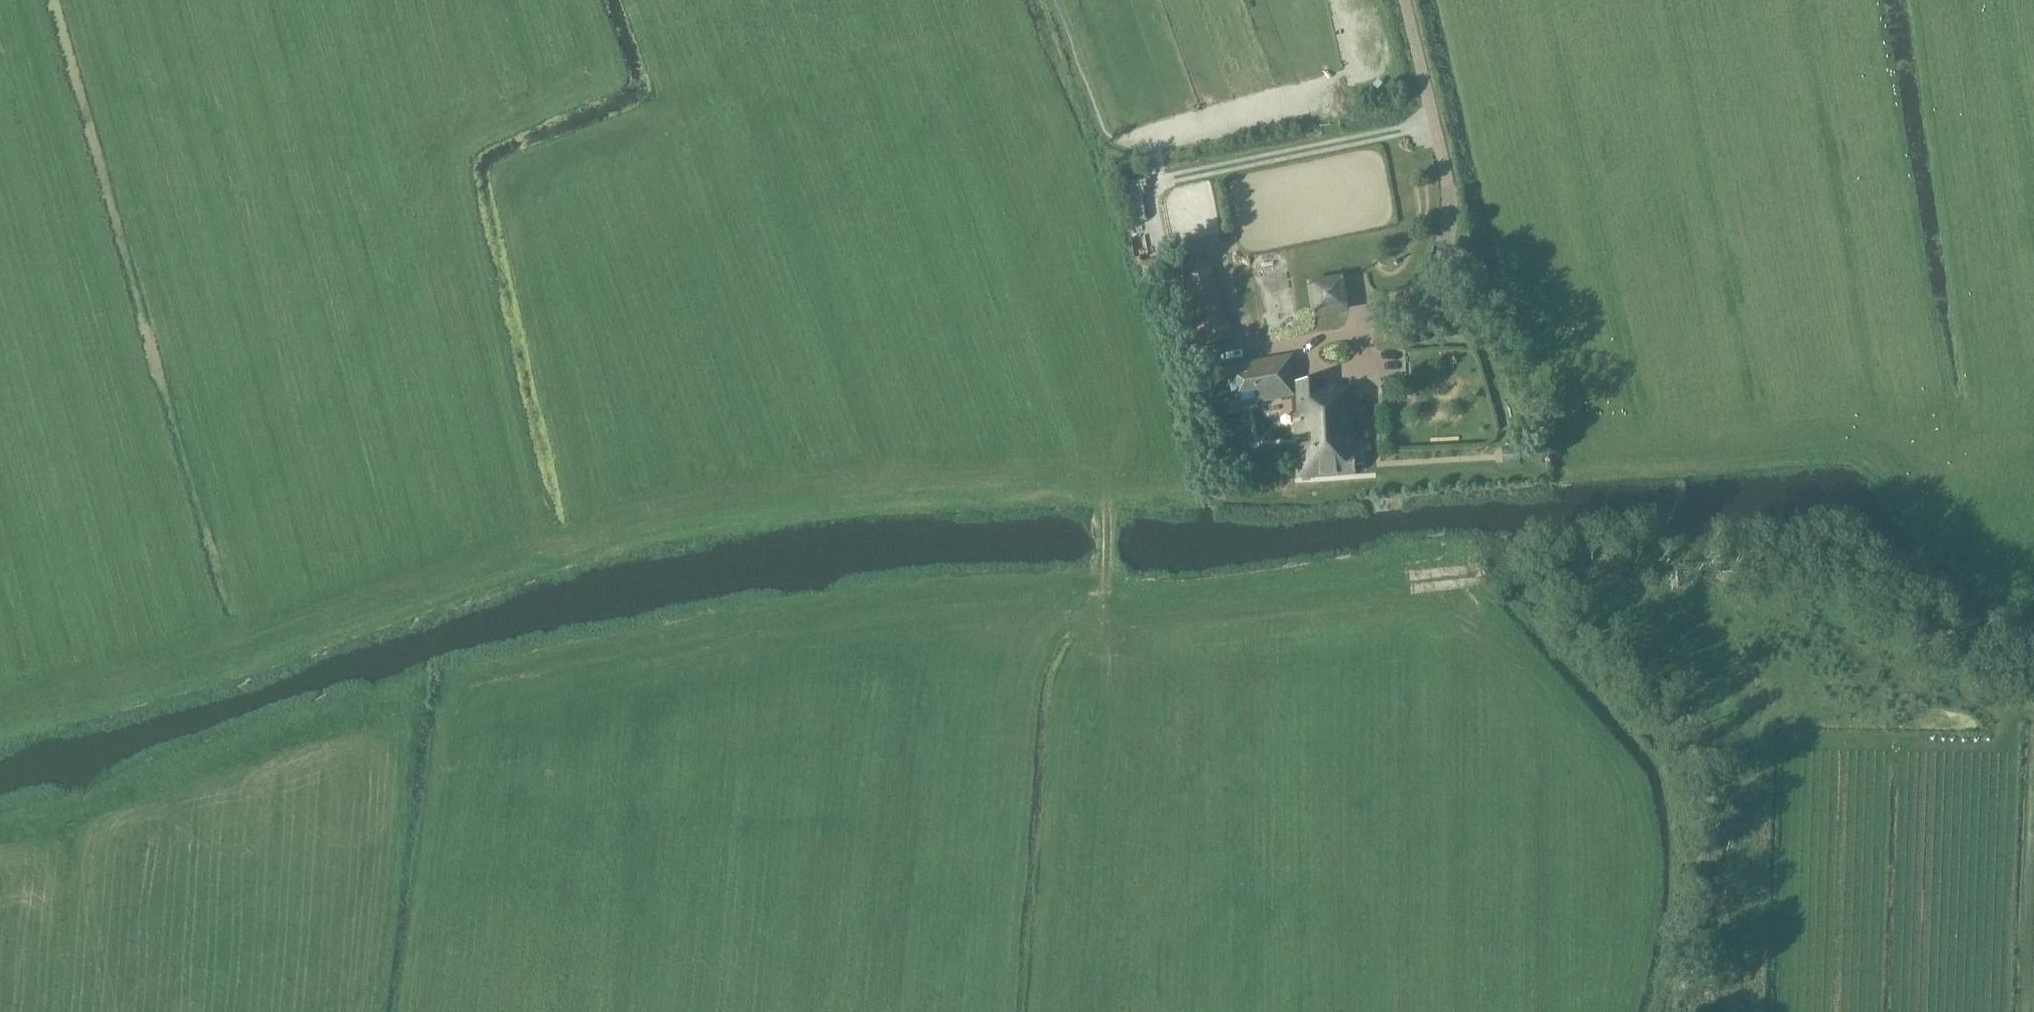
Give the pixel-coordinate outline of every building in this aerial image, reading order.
[(1223,368),(1227,389),(1230,409),(1294,398),(1301,479),(1355,476),(1355,473),(1368,473),(1370,470),(1370,458),(1367,457),(1353,458),(1353,446),(1354,446),(1353,389),(1337,390),(1336,384),(1325,385),(1324,380),(1294,384),(1292,356),(1223,368)]
